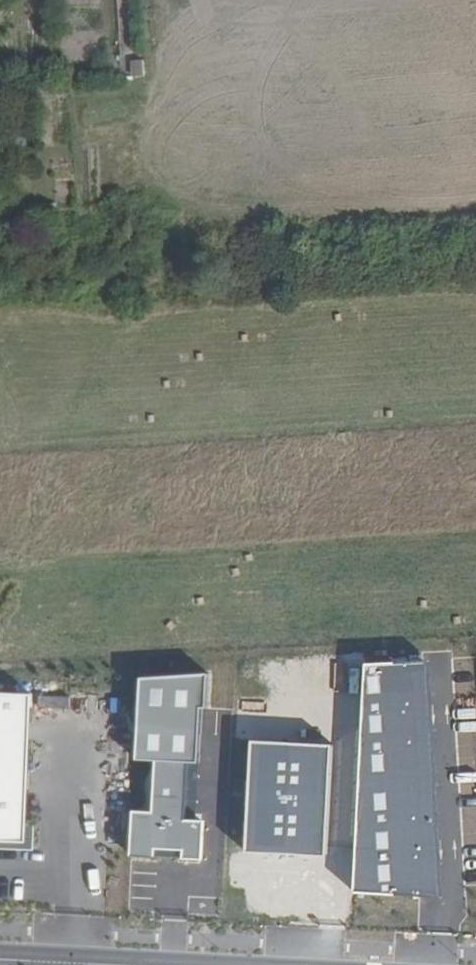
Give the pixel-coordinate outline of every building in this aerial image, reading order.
[(201,674),(135,678),(128,759),(198,762),(201,674)] [(23,694),(0,693),(0,840),(17,841),(23,694)] [(329,744),(243,739),(238,850),(323,855),(329,744)] [(182,763),(152,762),(149,812),(147,847),(152,847),(179,849),(180,820),(182,763)] [(147,847),(149,812),(128,811),(126,857),(152,856),(152,847),(147,847)] [(201,821),(180,820),(179,849),(178,858),(200,859),(201,821)] [(253,913),(280,913),(281,884),(254,883),(253,913)]
